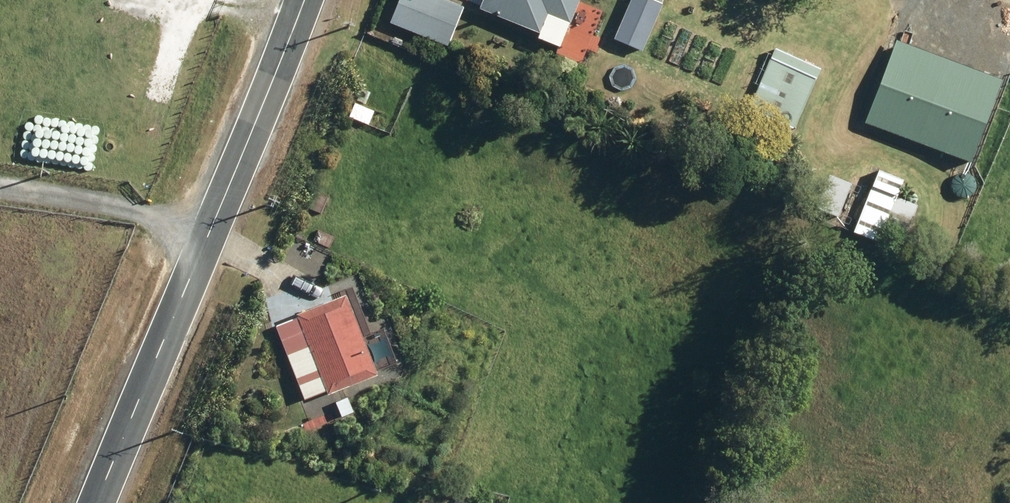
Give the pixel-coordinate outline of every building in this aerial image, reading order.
[(461,0),(399,0),(392,19),(452,41),(467,2),(461,0)] [(545,28),(552,9),(575,18),(582,0),(486,0),(484,4),(545,28)] [(646,44),(666,0),(665,0),(634,0),(620,31),(646,44)] [(770,111),(799,124),(822,74),(792,61),(770,111)] [(349,113),(370,121),(376,108),(366,104),(372,90),(361,85),(349,113)] [(857,228),(882,238),(907,177),(882,167),(857,228)] [(278,321),(308,395),(331,386),(334,391),(385,369),(353,289),(302,309),(303,311),(278,321)] [(728,396),(733,384),(719,378),(715,391),(728,396)] [(339,398),(346,412),(357,407),(351,393),(339,398)] [(220,464),(230,466),(232,454),(222,452),(220,464)]
